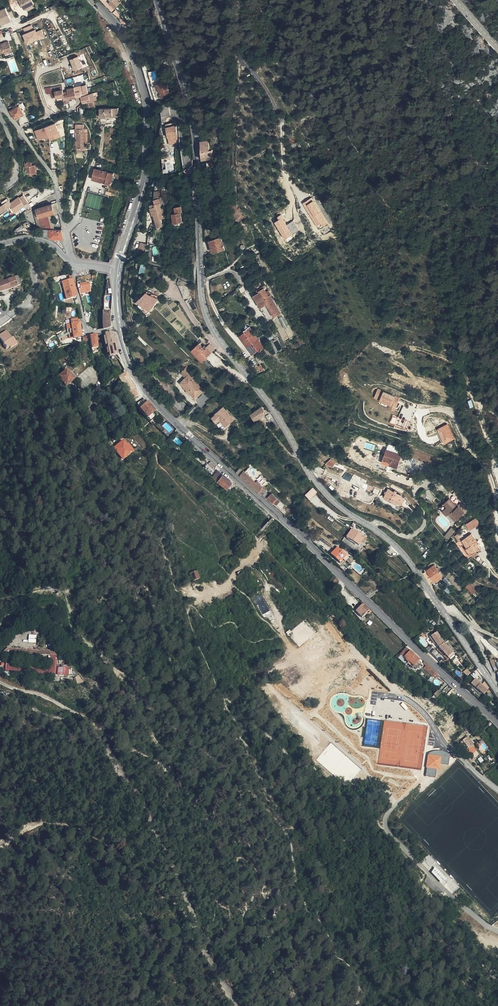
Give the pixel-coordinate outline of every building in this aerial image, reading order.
[(38,6),(34,0),(18,0),(21,6),(26,4),(29,10),(31,10),(38,6)] [(11,10),(7,12),(14,23),(16,23),(11,10)] [(7,12),(1,14),(0,13),(0,21),(3,19),(3,21),(6,27),(14,23),(7,12)] [(21,28),(28,43),(45,36),(42,27),(34,30),(32,24),(21,28)] [(6,32),(0,34),(0,36),(2,41),(9,39),(6,32)] [(0,48),(0,59),(16,53),(14,44),(0,48)] [(71,59),(75,69),(83,66),(79,55),(71,59)] [(177,95),(178,95),(171,81),(169,81),(168,82),(168,83),(164,86),(170,99),(174,97),(177,95)] [(168,100),(170,99),(164,86),(162,87),(168,100)] [(77,94),(75,87),(68,89),(69,93),(71,100),(78,98),(77,94)] [(68,93),(68,95),(65,96),(64,90),(56,92),(58,98),(65,96),(66,100),(67,103),(70,103),(70,100),(71,100),(69,93),(68,93)] [(10,110),(12,117),(13,118),(23,113),(20,106),(18,107),(10,110)] [(121,115),(120,107),(100,108),(101,118),(107,117),(108,115),(121,115)] [(174,135),(183,134),(181,121),(172,122),(174,135)] [(45,126),(35,130),(39,140),(49,136),(45,126)] [(83,149),(88,149),(88,145),(88,141),(87,134),(86,133),(86,129),(77,129),(77,134),(79,134),(79,140),(80,150),(83,149)] [(183,134),(174,135),(175,143),(184,141),(183,134)] [(214,139),(207,140),(207,156),(211,156),(211,158),(218,158),(218,149),(215,149),(214,139)] [(174,171),(173,157),(163,158),(164,172),(174,171)] [(32,172),(33,172),(37,172),(37,174),(41,173),(39,166),(37,166),(36,162),(30,163),(32,172)] [(104,170),(95,168),(92,178),(106,182),(106,184),(111,185),(115,171),(104,168),(104,170)] [(12,204),(13,206),(16,211),(24,205),(26,204),(24,202),(21,198),(20,196),(11,203),(12,204)] [(328,222),(313,197),(304,202),(318,224),(321,222),(323,225),(328,222)] [(171,216),(168,202),(162,204),(161,204),(161,207),(156,208),(157,213),(159,213),(162,227),(168,225),(167,217),(171,216)] [(41,216),(44,227),(52,227),(48,213),(54,211),(53,206),(52,203),(37,208),(39,216),(41,216)] [(184,223),(184,227),(188,226),(184,207),(179,209),(179,214),(178,215),(180,225),(184,223)] [(247,216),(243,212),(239,215),(245,224),(252,220),(247,216)] [(288,223),(282,213),(279,215),(280,218),(277,220),(286,236),(299,229),(294,220),(288,223)] [(228,238),(217,242),(220,254),(231,250),(228,238)] [(141,242),(136,255),(141,254),(145,252),(148,244),(141,242)] [(0,281),(0,290),(17,285),(15,277),(0,281)] [(76,297),(72,281),(67,282),(64,283),(68,299),(76,297)] [(81,292),(91,291),(90,282),(88,282),(88,281),(86,282),(86,283),(81,283),(82,287),(80,288),(81,292)] [(194,295),(190,285),(181,286),(188,300),(194,295)] [(275,309),(278,315),(282,312),(271,293),(270,293),(266,286),(263,287),(273,309),(275,309)] [(274,317),(278,315),(275,309),(273,309),(263,287),(261,289),(261,291),(255,294),(262,306),(267,303),(270,308),(274,317)] [(151,315),(151,314),(161,297),(150,291),(139,303),(151,315)] [(269,320),(274,317),(270,308),(264,311),(269,320)] [(81,328),(79,318),(72,319),(72,321),(70,321),(71,332),(74,332),(82,331),(81,328)] [(247,330),(241,334),(255,354),(266,346),(250,325),(246,328),(247,330)] [(12,338),(7,330),(0,334),(0,336),(7,348),(10,346),(11,347),(18,343),(14,337),(12,338)] [(113,334),(108,335),(110,345),(118,344),(116,335),(115,334),(113,334)] [(195,349),(201,355),(203,353),(208,358),(215,350),(208,344),(206,346),(202,341),(195,349)] [(72,373),(64,380),(73,389),(80,382),(72,373)] [(181,382),(196,398),(205,389),(189,373),(181,382)] [(122,377),(120,377),(119,378),(133,399),(137,396),(126,380),(129,379),(126,374),(122,377)] [(77,387),(74,390),(81,397),(85,394),(81,388),(79,389),(77,387)] [(395,409),(400,397),(379,388),(375,397),(381,399),(381,400),(391,404),(390,407),(395,409)] [(145,400),(138,406),(148,418),(155,412),(145,400)] [(227,425),(235,419),(224,406),(216,413),(213,416),(218,422),(221,419),(227,425)] [(263,407),(254,412),(252,414),(256,420),(266,414),(263,407)] [(279,437),(284,434),(274,417),(271,413),(266,417),(270,423),(271,422),(277,432),(276,433),(279,437)] [(401,424),(408,427),(411,421),(405,418),(404,420),(402,420),(401,424)] [(455,438),(448,423),(439,428),(445,442),(455,438)] [(123,442),(114,449),(123,459),(132,451),(128,445),(127,447),(123,442)] [(395,463),(394,466),(402,469),(408,457),(393,450),(388,460),(395,463)] [(415,474),(416,468),(408,467),(409,465),(404,464),(403,472),(415,474)] [(244,471),(239,475),(253,488),(264,498),(269,492),(262,486),(260,487),(256,482),(255,483),(244,471)] [(223,475),(219,479),(228,487),(232,482),(223,475)] [(313,488),(305,496),(309,500),(317,492),(313,488)] [(392,490),(387,499),(402,506),(406,498),(392,490)] [(279,499),(271,492),(268,495),(275,503),(279,499)] [(364,492),(361,499),(371,503),(373,496),(364,492)] [(451,508),(447,512),(458,525),(473,513),(469,507),(465,509),(464,508),(462,509),(454,500),(448,505),(451,508)] [(479,524),(475,518),(466,523),(470,529),(479,524)] [(445,533),(449,537),(456,529),(453,526),(445,533)] [(369,538),(356,530),(351,539),(363,547),(369,538)] [(477,533),(468,539),(473,547),(472,548),(476,555),(478,554),(479,556),(483,553),(482,551),(486,549),(481,542),(482,541),(477,533)] [(354,560),(343,550),(338,556),(346,564),(348,562),(351,564),(354,560)] [(427,573),(435,585),(441,580),(445,577),(439,568),(436,567),(427,573)] [(196,570),(190,573),(193,581),(199,579),(196,570)] [(340,577),(334,571),(331,575),(337,581),(340,577)] [(341,588),(346,582),(340,577),(337,581),(336,583),(341,588)] [(428,607),(422,600),(419,603),(425,609),(428,607)] [(374,611),(368,606),(363,611),(368,617),(374,611)] [(445,648),(450,644),(442,633),(436,638),(440,645),(442,644),(445,648)] [(460,655),(450,644),(445,648),(455,659),(460,655)] [(6,671),(57,678),(60,654),(9,646),(0,654),(0,660),(8,653),(6,671)] [(451,659),(441,649),(437,654),(446,663),(451,659)] [(414,663),(420,656),(413,650),(407,656),(414,663)] [(419,668),(425,661),(420,656),(414,663),(419,668)] [(467,676),(472,672),(468,668),(464,672),(467,676)] [(69,672),(60,671),(59,678),(68,679),(69,672)] [(480,681),(476,685),(489,696),(492,692),(480,681)] [(472,737),(468,741),(474,748),(479,744),(472,737)] [(474,748),(468,741),(466,743),(471,750),(474,748)] [(439,755),(437,761),(449,765),(452,754),(446,752),(444,757),(439,755)] [(439,866),(434,870),(445,882),(449,878),(439,866)]
